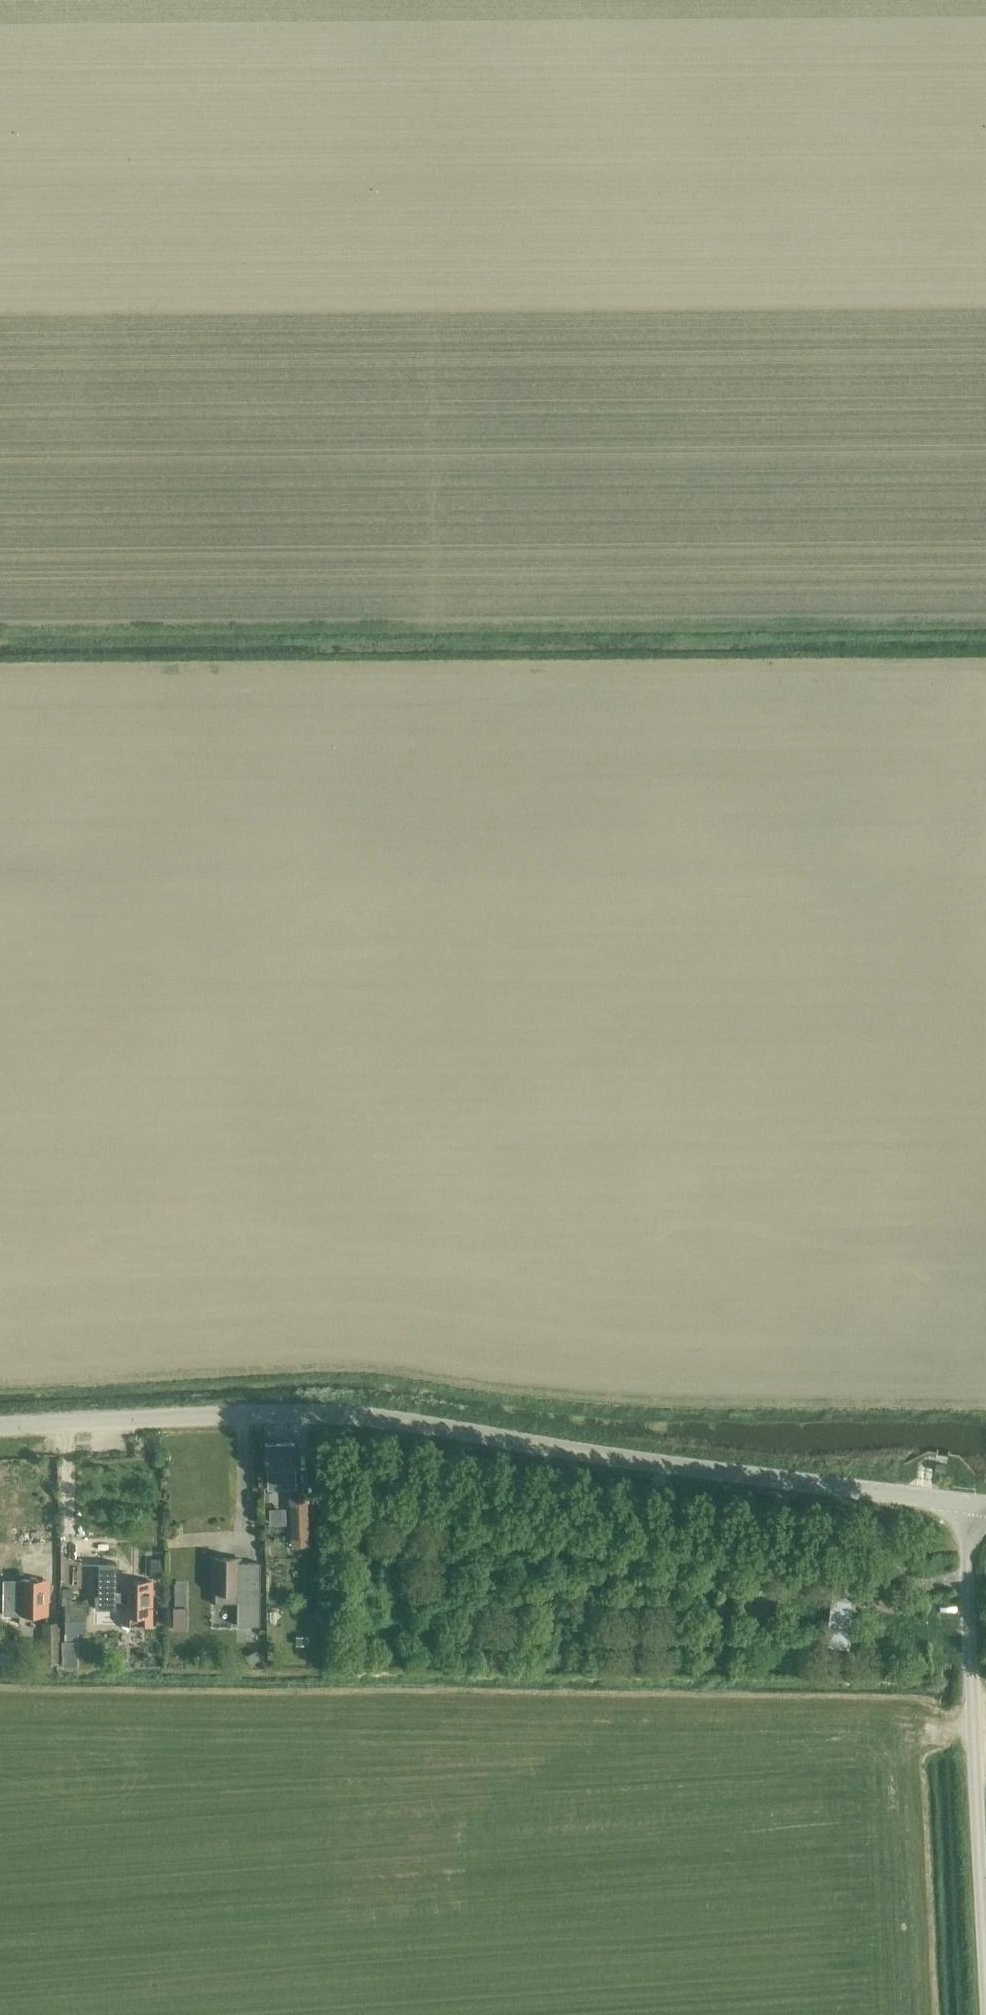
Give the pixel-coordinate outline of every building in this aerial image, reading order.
[(268,1468),(268,1485),(296,1485),(295,1443),(265,1444),(266,1469),(268,1468)] [(935,1465),(935,1470),(938,1471),(943,1471),(946,1472),(946,1469),(947,1466),(947,1464),(944,1464),(940,1463),(936,1462),(935,1465)] [(306,1497),(296,1497),(297,1509),(293,1510),(294,1545),(308,1544),(306,1497)] [(216,1558),(213,1558),(212,1602),(238,1603),(238,1626),(260,1626),(261,1562),(241,1562),(241,1558),(237,1558),(216,1558)] [(162,1559),(154,1559),(153,1573),(162,1573),(162,1559)] [(96,1595),(95,1609),(116,1609),(117,1600),(124,1600),(124,1615),(123,1625),(151,1625),(151,1615),(152,1581),(124,1581),(124,1590),(117,1590),(117,1562),(107,1562),(104,1562),(99,1562),(99,1595),(96,1595)] [(766,1576),(764,1592),(831,1600),(826,1645),(851,1648),(857,1589),(833,1586),(833,1584),(766,1576)] [(20,1580),(4,1579),(3,1613),(20,1614),(47,1614),(48,1580),(20,1580)] [(875,1585),(874,1595),(898,1599),(899,1589),(875,1585)] [(186,1594),(175,1594),(175,1605),(186,1605),(186,1594)] [(86,1605),(65,1605),(65,1627),(86,1627),(86,1605)] [(186,1608),(174,1608),(174,1629),(187,1628),(186,1608)] [(57,1663),(57,1623),(42,1623),(42,1662),(57,1663)] [(308,1637),(295,1637),(295,1646),(308,1646),(308,1637)] [(258,1649),(247,1655),(251,1663),(262,1658),(258,1649)]
